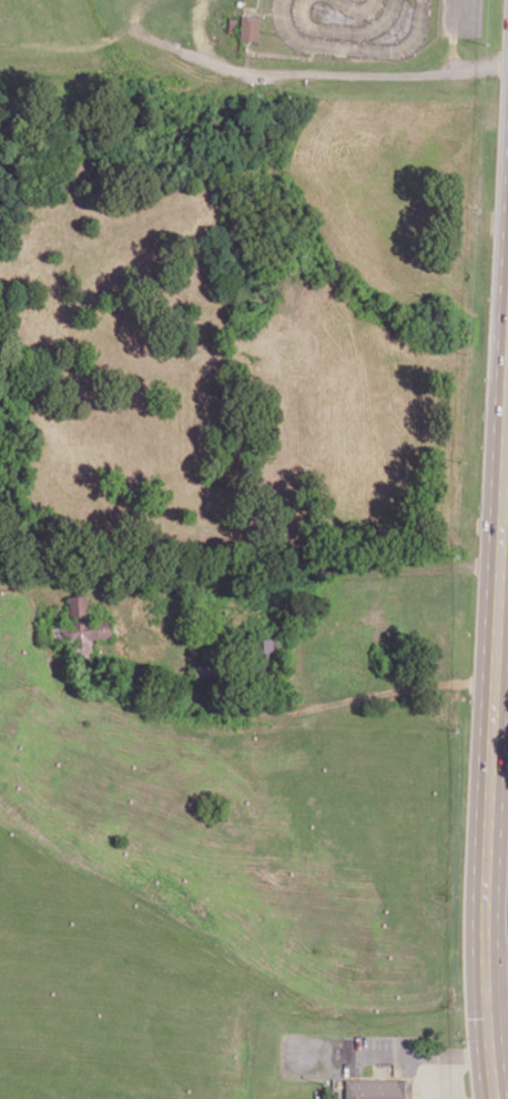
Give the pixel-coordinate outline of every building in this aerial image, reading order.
[(258,41),(259,17),(241,16),(240,40),(258,41)] [(109,620),(88,621),(86,595),(69,596),(70,622),(63,623),(64,641),(74,640),(75,654),(92,653),(91,639),(110,638),(109,620)] [(257,640),(259,659),(274,657),(272,638),(257,640)] [(406,1098),(411,1098),(411,1081),(346,1079),(345,1098),(406,1098)]
